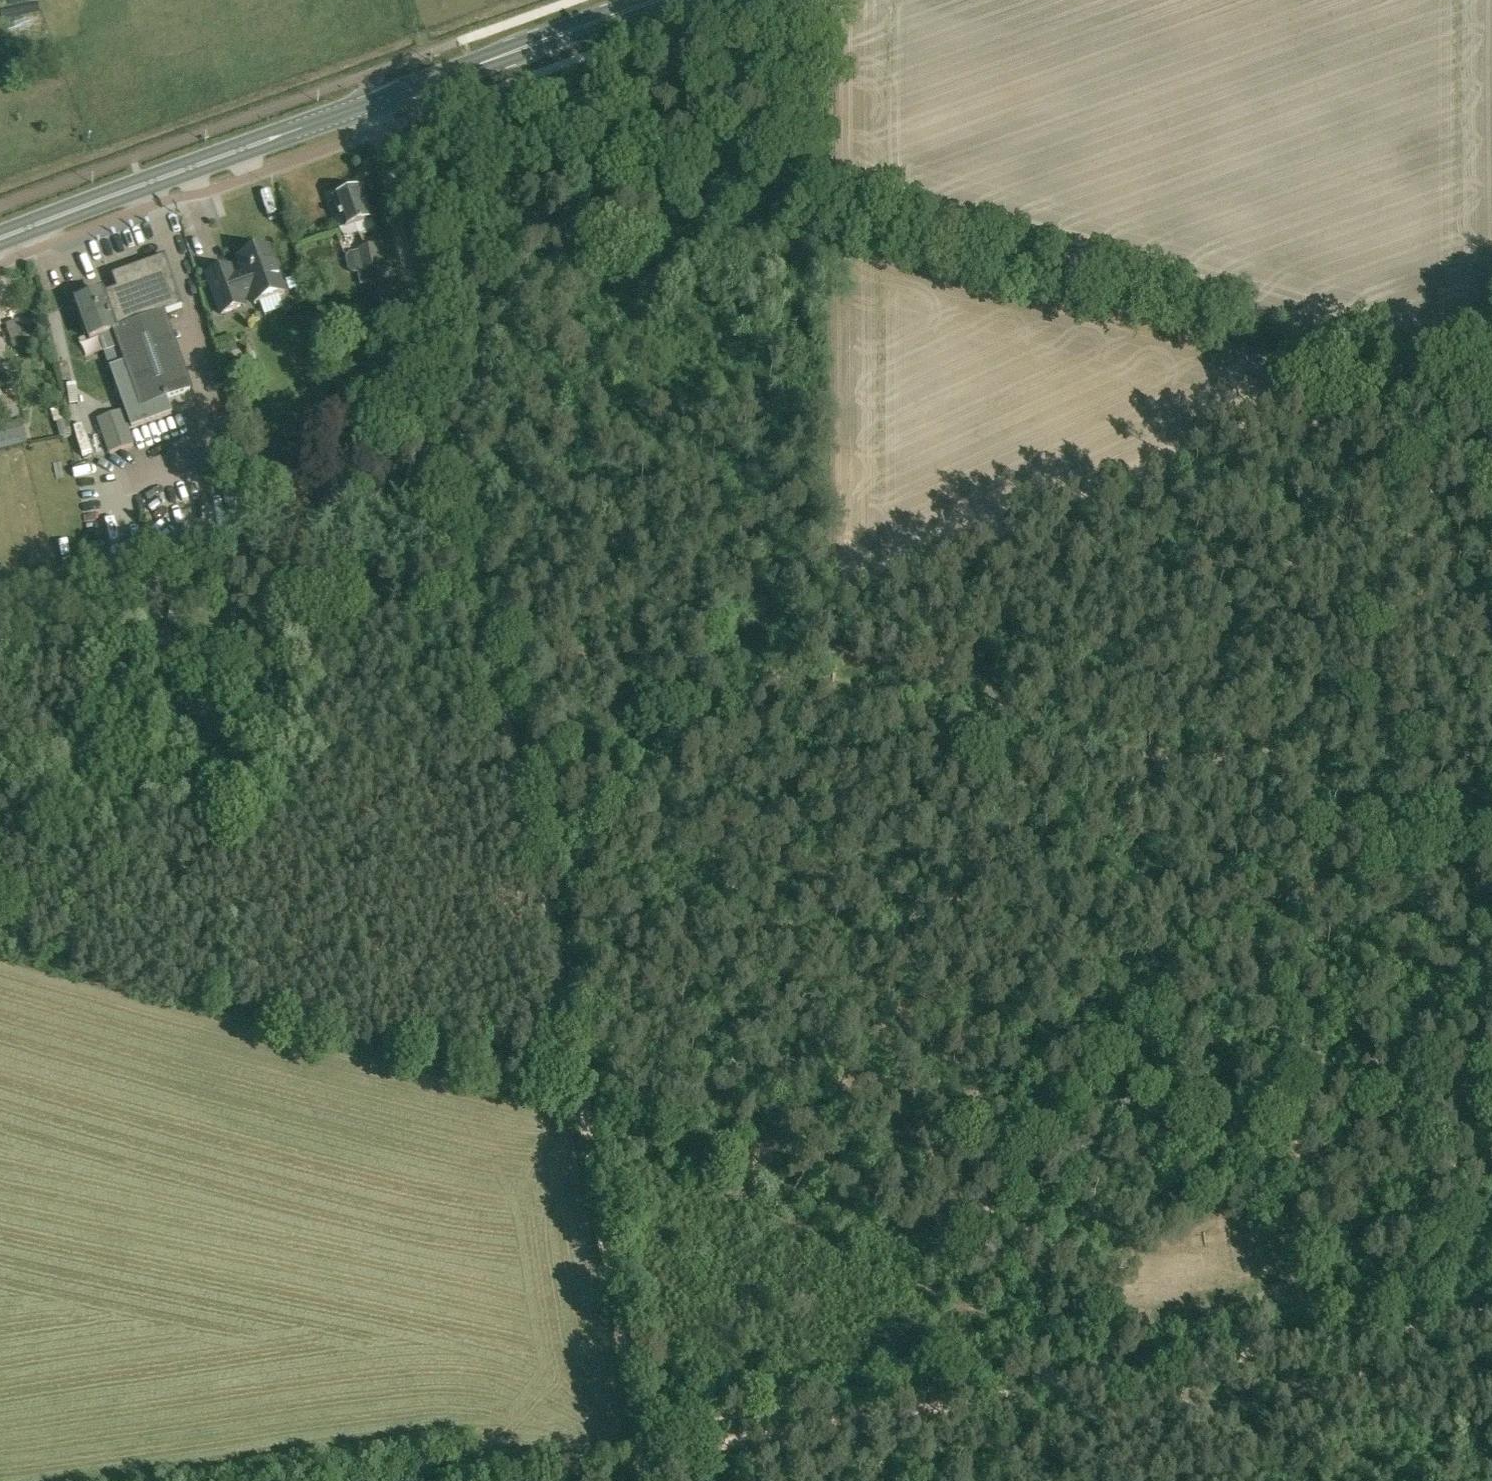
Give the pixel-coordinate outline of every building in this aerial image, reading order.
[(361,190),(334,200),(341,217),(337,219),(342,232),(344,234),(346,236),(349,237),(352,236),(360,234),(360,235),(375,230),(371,219),(372,219),(361,190)] [(358,249),(358,250),(359,251),(349,253),(350,258),(346,259),(348,270),(352,269),(353,274),(358,273),(360,285),(384,281),(381,268),(382,268),(377,245),(358,249)] [(231,267),(207,275),(221,313),(244,306),(242,300),(251,297),(254,304),(284,294),(280,283),(284,281),(278,263),(274,264),(268,249),(259,251),(256,249),(248,252),(246,257),(239,260),(245,277),(235,280),(231,267)] [(104,292),(102,293),(146,424),(172,415),(166,398),(190,390),(165,313),(181,307),(165,257),(111,275),(115,287),(104,291),(104,292)] [(89,340),(99,337),(132,430),(146,424),(102,293),(76,302),(89,340)] [(174,316),(177,327),(194,322),(190,311),(174,316)] [(6,325),(12,345),(26,342),(19,322),(6,325)] [(4,393),(3,393),(3,391),(0,391),(0,421),(17,418),(12,391),(4,393)] [(52,408),(50,409),(51,413),(55,423),(66,419),(62,405),(52,408)] [(96,420),(110,454),(134,443),(124,411),(96,420)] [(59,433),(70,430),(69,426),(68,420),(56,424),(58,430),(59,433)] [(28,444),(22,421),(0,427),(0,451),(28,444)] [(184,509),(207,506),(205,493),(182,496),(184,509)] [(164,523),(173,516),(153,495),(145,503),(164,523)] [(5,900),(9,868),(0,867),(0,900),(5,900)]
